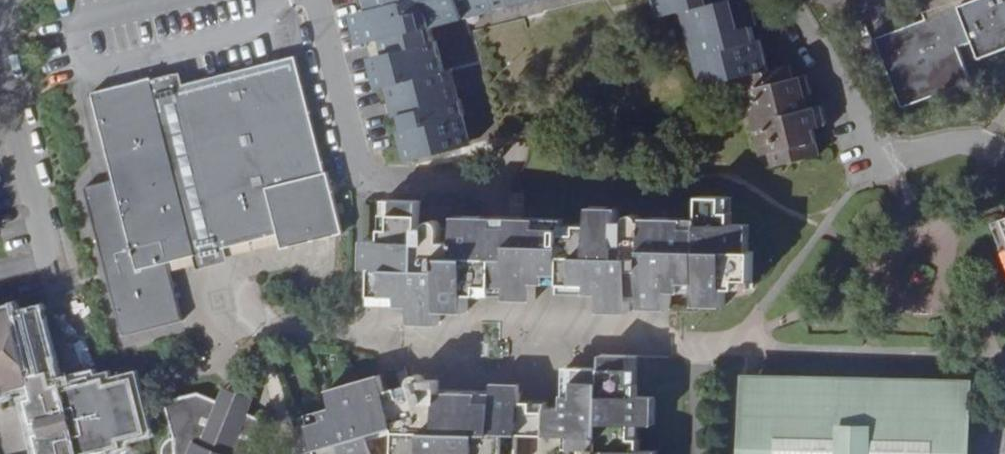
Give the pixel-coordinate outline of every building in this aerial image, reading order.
[(381,8),(362,13),(370,43),(383,39),(387,53),(379,55),(387,87),(391,86),(395,100),(403,98),(406,111),(410,126),(401,129),(410,162),(464,148),(457,117),(464,116),(460,101),(455,102),(448,72),(446,72),(439,46),(437,47),(431,27),(438,25),(435,16),(496,1),(498,7),(514,4),(512,0),(379,0),(381,8)] [(767,71),(760,40),(753,42),(750,27),(746,13),(752,11),(750,0),(730,0),(720,3),(719,0),(658,0),(662,17),(691,10),(699,40),(692,41),(696,58),(704,56),(711,85),(729,80),(744,76),(767,71)] [(926,19),(878,37),(876,38),(902,108),(971,82),(958,47),(972,41),(979,59),(1004,50),(1004,0),(919,0),(926,19)] [(746,13),(750,27),(756,26),(752,11),(746,13)] [(179,85),(221,250),(276,236),(279,249),(342,233),(327,172),(325,174),(295,56),(179,85)] [(789,65),(778,69),(767,71),(744,76),(748,92),(743,93),(749,120),(755,117),(764,155),(772,154),(775,166),(820,156),(814,130),(820,128),(815,107),(808,109),(805,98),(800,78),(793,79),(789,65)] [(805,98),(813,96),(807,75),(800,78),(805,98)] [(167,264),(195,257),(153,92),(150,77),(91,92),(113,180),(84,188),(122,336),(181,321),(167,264)] [(153,92),(195,257),(211,253),(221,250),(179,85),(166,89),(153,92)] [(398,114),(406,111),(403,98),(395,100),(398,114)] [(820,128),(828,127),(823,105),(815,107),(820,128)] [(421,201),(406,201),(384,200),(383,240),(366,241),(364,268),(372,268),(372,305),(412,306),(412,324),(440,324),(440,311),(467,312),(468,295),(508,297),(508,299),(534,300),(535,285),(562,286),(562,292),(602,294),(602,311),(630,312),(630,308),(631,299),(643,299),(643,308),(671,309),(671,280),(685,281),(698,281),(698,291),(698,306),(724,306),(725,291),(725,280),(754,280),(755,253),(750,252),(750,224),(732,223),(733,215),(723,215),(724,198),(701,197),(699,219),(699,229),(687,229),(687,218),(648,217),(648,220),(646,220),(644,215),(641,213),(637,212),(634,213),(632,215),(629,218),(629,220),(622,220),(622,207),(593,206),(592,223),(582,222),(582,233),(565,232),(565,229),(537,228),(538,219),(523,218),(523,210),(523,194),(510,194),(509,217),(484,217),(454,215),(454,229),(446,229),(446,226),(445,224),(442,222),(439,221),(435,221),(432,222),(431,222),(430,224),(429,225),(429,228),(420,227),(420,215),(421,201)] [(723,215),(733,215),(734,198),(724,198),(723,215)] [(995,221),(1004,247),(1004,217),(995,221)] [(699,229),(699,219),(687,218),(687,229),(699,229)] [(582,233),(582,222),(565,222),(565,220),(538,219),(537,228),(565,229),(565,232),(582,233)] [(725,280),(725,291),(753,291),(754,280),(725,280)] [(698,281),(685,281),(685,291),(698,291),(698,281)] [(631,299),(630,308),(643,308),(643,299),(631,299)] [(4,390),(32,383),(31,376),(50,371),(55,370),(40,311),(15,317),(14,310),(0,313),(0,391),(4,390)] [(293,420),(303,453),(307,453),(316,451),(317,453),(517,453),(517,435),(578,437),(577,453),(659,453),(659,451),(641,450),(642,439),(633,439),(633,424),(643,425),(654,426),(656,397),(638,396),(639,385),(628,386),(630,356),(601,355),(601,369),(565,368),(564,408),(545,407),(546,402),(519,402),(519,395),(438,392),(439,382),(424,380),(421,377),(419,376),(415,376),(413,378),(411,379),(410,382),(409,384),(410,387),(386,394),(380,375),(327,391),(332,408),(293,420)] [(640,356),(630,356),(628,386),(639,385),(640,356)] [(69,399),(66,387),(64,388),(62,383),(54,385),(50,371),(31,376),(32,383),(36,398),(30,399),(33,409),(36,422),(42,421),(72,414),(69,399)] [(66,387),(69,399),(72,414),(75,425),(82,453),(112,453),(111,449),(124,446),(122,440),(108,389),(108,386),(105,377),(93,381),(91,375),(81,378),(74,381),(75,385),(66,387)] [(749,377),(748,393),(821,395),(967,400),(967,382),(749,377)] [(134,378),(108,386),(108,389),(122,440),(148,432),(149,432),(135,383),(134,378)] [(39,435),(45,433),(42,421),(36,422),(33,409),(30,399),(36,398),(32,383),(4,390),(6,396),(0,397),(0,453),(44,453),(39,435)] [(240,394),(252,409),(256,394),(226,384),(222,398),(240,394)] [(266,415),(266,414),(252,409),(240,394),(222,398),(200,391),(165,399),(171,426),(174,436),(170,438),(167,442),(165,445),(165,452),(165,453),(253,453),(266,415)] [(748,393),(746,453),(965,453),(967,400),(821,395),(748,393)] [(75,425),(72,414),(42,421),(45,433),(75,425)] [(633,439),(642,439),(643,425),(633,424),(633,439)] [(75,425),(45,433),(39,435),(44,453),(82,453),(75,425)]
